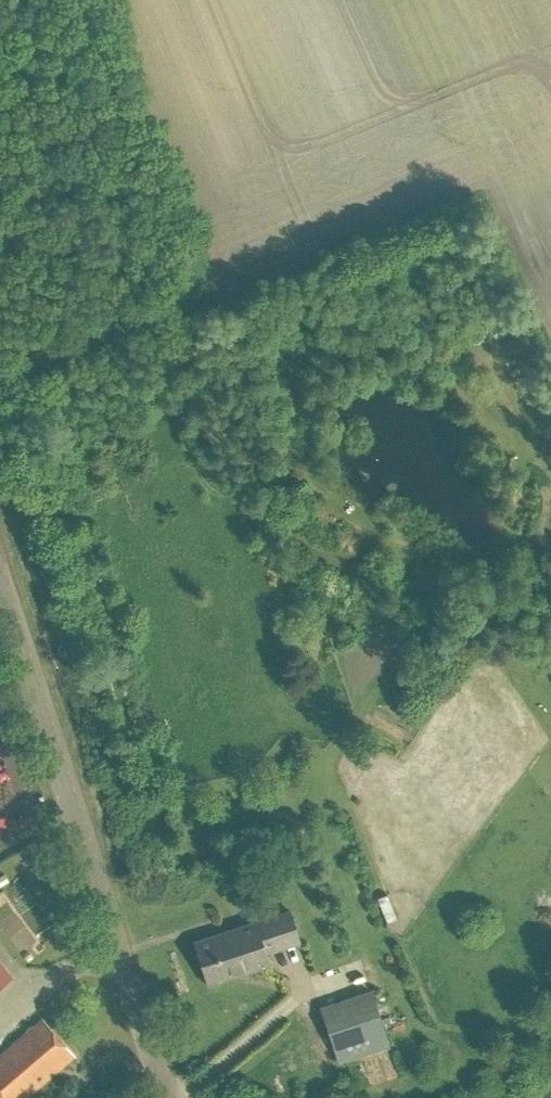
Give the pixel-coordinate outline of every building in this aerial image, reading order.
[(268,965),(262,946),(297,935),(289,910),(191,941),(206,985),(268,965)] [(11,978),(0,964),(0,987),(11,978)] [(342,1048),(347,1061),(389,1048),(370,989),(320,1005),(335,1050),(342,1048)] [(76,1053),(45,1016),(0,1054),(0,1097),(23,1097),(76,1053)]
